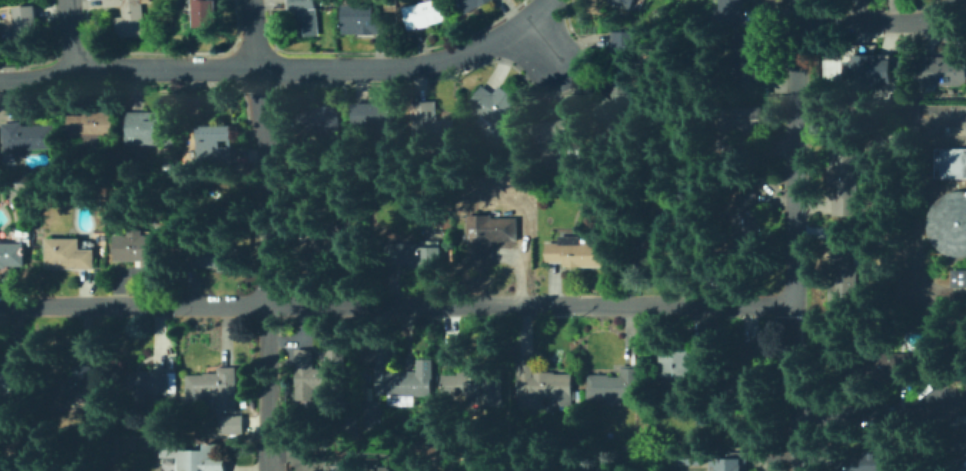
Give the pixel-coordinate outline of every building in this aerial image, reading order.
[(105,8),(104,0),(152,0),(152,2),(143,3),(147,36),(114,39),(112,18),(123,16),(122,6),(105,8)] [(195,29),(195,0),(217,0),(218,28),(195,29)] [(287,10),(286,0),(316,0),(319,35),(296,37),(293,10),(287,10)] [(396,8),(433,0),(442,0),(447,21),(431,24),(432,26),(409,31),(408,28),(401,30),(396,8)] [(466,14),(458,0),(494,0),(479,8),(478,6),(466,14)] [(609,3),(610,0),(635,0),(631,11),(609,3)] [(719,26),(720,0),(744,0),(743,26),(719,26)] [(39,42),(17,44),(14,8),(36,5),(39,42)] [(375,6),(375,15),(390,15),(390,34),(342,34),(342,17),(339,17),(339,10),(342,10),(342,6),(375,6)] [(637,32),(636,71),(614,71),(614,50),(608,50),(608,31),(637,32)] [(763,55),(763,80),(758,80),(758,95),(735,95),(735,35),(760,35),(760,55),(763,55)] [(878,51),(879,58),(891,58),(892,85),(845,85),(845,59),(855,59),(855,51),(878,51)] [(965,58),(965,86),(936,86),(933,91),(931,93),(926,93),(922,91),(917,86),(917,64),(932,64),(933,57),(965,58)] [(618,80),(643,100),(616,135),(592,116),(594,114),(588,110),(600,95),(604,98),(618,80)] [(483,86),(494,94),(500,86),(517,99),(511,107),(524,117),(509,137),(493,125),(489,130),(477,122),(481,116),(468,106),(483,86)] [(436,102),(438,121),(454,120),(455,142),(415,145),(412,103),(436,102)] [(395,104),(395,127),(354,126),(354,104),(395,104)] [(342,131),(297,134),(296,111),(317,110),(317,108),(340,106),(342,131)] [(765,108),(765,132),(761,132),(761,161),(737,161),(737,133),(729,133),(729,108),(765,108)] [(114,111),(114,138),(104,139),(104,146),(90,146),(90,141),(84,142),(85,138),(69,138),(68,115),(84,115),(85,112),(114,111)] [(175,112),(175,146),(128,146),(128,112),(175,112)] [(582,148),(539,153),(535,124),(578,119),(582,148)] [(23,122),(23,127),(54,124),(56,148),(24,150),(25,157),(14,158),(13,151),(5,152),(3,123),(23,122)] [(233,126),(234,163),(199,164),(198,127),(233,126)] [(860,146),(860,216),(836,216),(836,198),(834,198),(834,145),(860,146)] [(935,147),(965,148),(965,177),(934,176),(935,147)] [(960,190),(965,191),(965,255),(964,256),(953,255),(943,251),(934,244),(929,235),(926,225),(927,214),(932,204),(940,196),(949,191),(960,190)] [(764,207),(764,221),(760,221),(760,237),(740,237),(739,194),(760,194),(760,207),(764,207)] [(518,218),(519,241),(493,242),(493,267),(469,267),(468,215),(493,215),(493,218),(518,218)] [(145,230),(145,236),(163,235),(163,268),(144,269),(144,261),(117,261),(116,236),(131,236),(131,230),(145,230)] [(580,236),(580,243),(605,243),(605,267),(564,267),(564,262),(547,262),(547,243),(559,243),(559,236),(580,236)] [(95,250),(96,269),(76,270),(76,269),(48,269),(47,239),(81,238),(81,250),(95,250)] [(365,239),(365,257),(312,256),(312,238),(365,239)] [(439,240),(439,247),(440,247),(440,266),(425,266),(425,268),(384,270),(383,244),(424,242),(424,247),(426,247),(426,240),(439,240)] [(8,268),(0,268),(0,244),(26,244),(26,266),(8,266),(8,268)] [(855,246),(855,265),(861,265),(860,305),(833,305),(834,282),(836,282),(837,265),(834,265),(835,246),(855,246)] [(243,249),(243,272),(221,272),(221,267),(188,268),(188,248),(221,247),(221,250),(243,249)] [(953,269),(965,269),(965,288),(954,288),(953,269)] [(766,343),(765,364),(741,364),(740,343),(766,343)] [(434,374),(433,395),(416,395),(416,406),(388,406),(389,395),(376,395),(376,344),(395,344),(395,372),(423,372),(423,374),(434,374)] [(707,352),(707,371),(695,371),(695,375),(688,375),(688,382),(661,382),(661,344),(688,344),(688,349),(695,349),(695,352),(707,352)] [(458,348),(458,364),(443,364),(443,349),(458,348)] [(346,350),(346,388),(315,389),(315,399),(299,399),(299,352),(315,352),(315,368),(324,368),(324,350),(346,350)] [(918,354),(918,373),(902,373),(902,379),(887,379),(887,373),(872,374),(872,354),(918,354)] [(573,373),(573,378),(574,378),(574,387),(572,387),(572,391),(575,391),(575,400),(573,400),(572,405),(551,405),(551,398),(543,398),(543,409),(519,409),(519,396),(517,396),(516,359),(536,359),(536,372),(554,372),(555,374),(573,373)] [(94,366),(94,398),(53,398),(52,376),(74,376),(74,366),(94,366)] [(640,366),(641,400),(622,400),(622,404),(606,404),(606,400),(586,400),(586,375),(609,375),(609,377),(619,377),(619,375),(621,375),(621,366),(640,366)] [(239,367),(241,412),(222,413),(221,396),(208,397),(208,403),(190,404),(190,375),(207,375),(207,373),(221,373),(220,368),(239,367)] [(503,372),(503,407),(480,407),(479,404),(467,405),(467,394),(442,394),(442,375),(456,375),(456,372),(464,372),(464,370),(493,370),(493,372),(503,372)] [(179,371),(179,394),(149,394),(149,408),(132,408),(132,395),(120,394),(120,372),(154,371),(179,371)] [(387,424),(387,435),(365,435),(364,402),(381,402),(381,424),(387,424)] [(223,435),(223,417),(246,417),(246,435),(223,435)] [(358,417),(358,435),(343,435),(343,417),(358,417)] [(231,458),(231,470),(186,470),(185,458),(164,458),(164,444),(188,443),(189,450),(209,450),(209,444),(222,444),(222,458),(231,458)] [(907,452),(906,470),(856,470),(857,456),(865,456),(866,451),(907,452)] [(952,463),(965,451),(965,470),(958,470),(952,463)] [(747,452),(747,470),(709,470),(709,458),(724,458),(724,453),(747,452)] [(392,468),(392,470),(328,470),(328,465),(348,465),(349,458),(382,459),(382,468),(392,468)]
